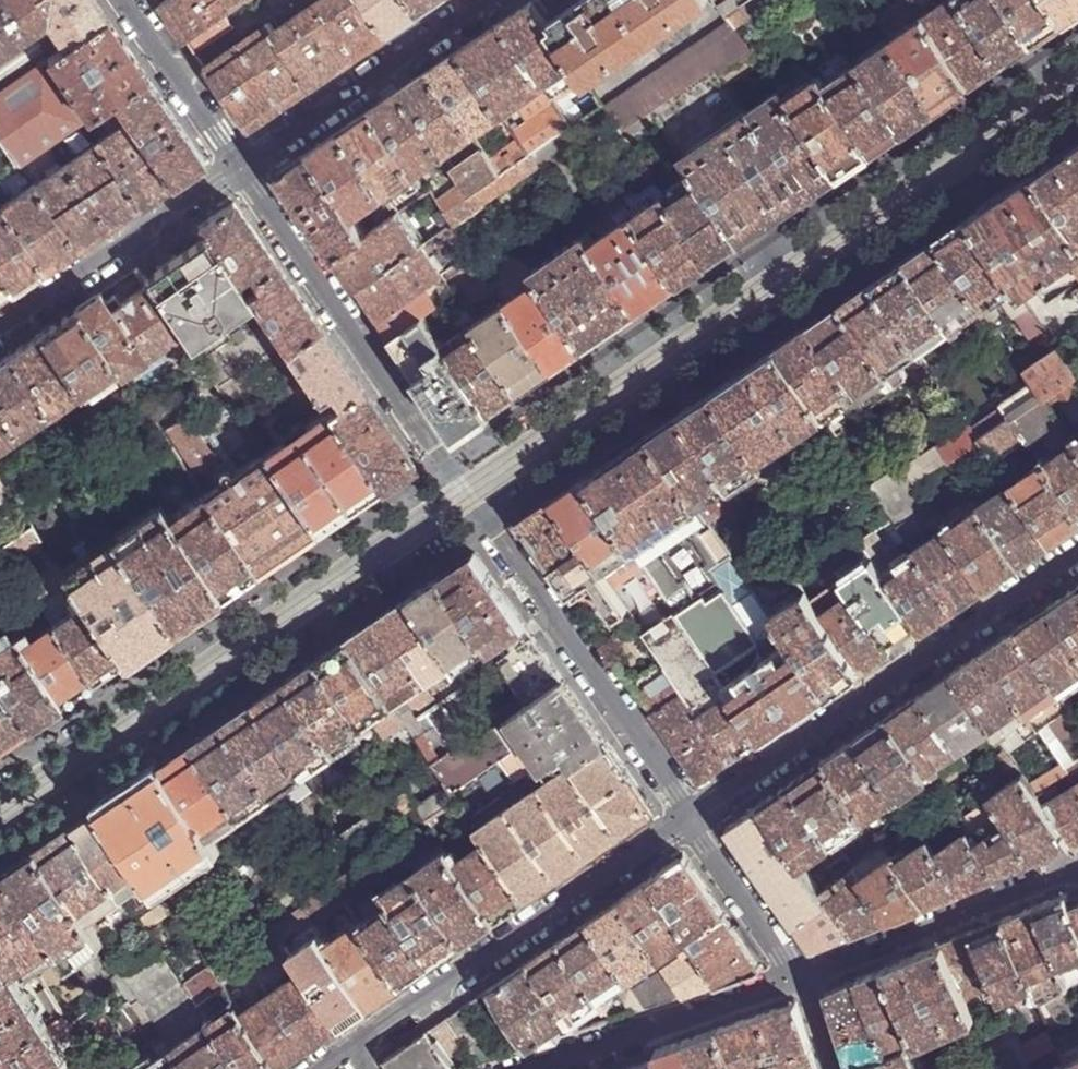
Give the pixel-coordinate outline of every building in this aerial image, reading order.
[(24,35),(47,20),(65,47),(107,19),(94,0),(0,0),(24,35)] [(24,35),(0,0),(0,52),(24,35)] [(227,15),(249,0),(166,0),(163,2),(181,27),(198,53),(236,27),(227,15)] [(392,34),(369,0),(323,0),(322,1),(359,56),(379,43),(392,34)] [(392,34),(412,20),(425,11),(417,0),(369,0),(392,34)] [(425,11),(442,0),(417,0),(425,11)] [(578,63),(552,25),(544,14),(534,0),(516,12),(504,21),(546,85),(578,63)] [(534,0),(544,14),(547,12),(538,0),(534,0)] [(577,8),(610,57),(695,0),(589,0),(577,8)] [(731,16),(754,0),(720,0),(731,16)] [(731,16),(733,19),(738,26),(771,4),(767,0),(754,0),(731,16)] [(924,18),(938,8),(933,0),(911,0),(924,18)] [(924,18),(971,85),(991,71),(1003,63),(959,0),(950,0),(938,8),(924,18)] [(1003,63),(1025,49),(1036,42),(1007,0),(959,0),(1003,63)] [(1036,42),(1055,28),(1068,20),(1055,0),(1007,0),(1036,42)] [(1068,20),(1077,13),(1077,0),(1055,0),(1068,20)] [(359,56),(322,1),(277,30),(272,23),(244,42),(287,105),(296,99),(345,66),(359,56)] [(585,74),(610,57),(577,8),(575,10),(552,25),(578,63),(585,74)] [(924,18),(891,40),(939,107),(961,92),(971,85),(924,18)] [(127,47),(107,19),(65,47),(49,58),(88,117),(93,114),(115,99),(147,77),(127,47)] [(721,78),(725,75),(725,74),(756,52),(738,26),(733,19),(606,105),(613,115),(623,129),(653,109),(714,68),(721,78)] [(49,58),(65,47),(47,20),(24,35),(0,52),(0,91),(49,58)] [(546,85),(504,21),(479,38),(461,50),(505,113),(546,85)] [(891,40),(859,62),(905,130),(929,114),(939,107),(891,40)] [(287,105),(244,42),(208,66),(231,99),(251,129),(255,127),(287,105)] [(444,62),(432,70),(476,134),(505,113),(461,50),(444,62)] [(725,74),(725,75),(731,83),(763,62),(756,52),(725,74)] [(49,58),(0,91),(0,136),(4,142),(19,164),(50,143),(83,121),(88,117),(49,58)] [(859,62),(826,84),(873,152),(898,134),(905,130),(859,62)] [(585,74),(578,63),(546,85),(562,107),(593,86),(588,79),(585,74)] [(714,68),(653,109),(659,119),(721,78),(714,68)] [(413,83),(403,89),(447,154),(476,134),(432,70),(413,83)] [(721,78),(659,119),(660,120),(684,155),(750,110),(731,83),(725,75),(721,78)] [(820,76),(788,97),(841,173),(863,158),(873,152),(826,84),(820,76)] [(174,115),(147,77),(115,99),(128,118),(171,183),(205,161),(174,115)] [(546,85),(505,113),(516,129),(525,143),(533,154),(574,125),(562,107),(546,85)] [(593,86),(562,107),(574,125),(605,104),(593,86)] [(385,102),(374,109),(418,174),(447,154),(403,89),(385,102)] [(807,196),(813,192),(836,177),(841,173),(788,97),(781,89),(750,110),(807,196)] [(115,99),(93,114),(107,133),(128,118),(115,99)] [(605,104),(574,125),(582,137),(613,115),(606,105),(605,104)] [(354,123),(344,130),(389,194),(409,181),(418,174),(374,109),(354,123)] [(653,109),(623,129),(630,140),(660,120),(659,119),(653,109)] [(807,196),(750,110),(684,155),(687,159),(696,172),(742,240),(755,232),(807,196)] [(107,133),(93,114),(88,117),(83,121),(96,140),(107,133)] [(96,140),(140,205),(156,193),(171,183),(128,118),(107,133),(96,140)] [(96,140),(83,121),(50,143),(63,162),(96,140)] [(574,125),(533,154),(540,166),(582,137),(574,125)] [(327,141),(313,151),(358,215),(389,194),(344,130),(327,141)] [(476,134),(447,154),(457,169),(486,148),(476,134)] [(96,140),(63,162),(107,226),(124,215),(140,205),(96,140)] [(19,164),(32,183),(63,162),(50,143),(19,164)] [(525,143),(496,163),(503,174),(533,154),(525,143)] [(1033,175),(1077,241),(1077,143),(1059,156),(1033,175)] [(486,148),(457,169),(465,180),(475,194),(480,190),(503,174),(496,163),(486,148)] [(313,151),(281,172),(313,218),(338,255),(370,233),(358,215),(313,151)] [(503,174),(480,190),(488,202),(540,166),(533,154),(503,174)] [(687,159),(658,180),(666,193),(696,172),(687,159)] [(63,162),(32,183),(76,247),(92,237),(107,226),(63,162)] [(696,172),(666,193),(713,260),(732,248),(742,240),(696,172)] [(968,218),(1015,286),(1022,295),(1071,261),(1077,256),(1077,241),(1033,175),(1015,187),(981,210),(968,218)] [(465,180),(438,198),(448,212),(475,194),(465,180)] [(409,181),(389,194),(396,203),(415,191),(409,181)] [(76,247),(32,183),(1,205),(45,268),(65,255),(76,247)] [(475,194),(448,212),(454,222),(457,227),(489,204),(488,202),(480,190),(475,194)] [(666,193),(635,215),(681,282),(700,269),(713,260),(666,193)] [(252,230),(234,204),(201,227),(207,237),(239,283),(249,276),(251,278),(274,262),(252,230)] [(1,205),(0,205),(0,272),(13,291),(32,277),(45,268),(1,205)] [(370,233),(338,255),(352,275),(360,287),(424,243),(403,211),(402,212),(370,233)] [(606,215),(584,230),(587,234),(593,243),(615,227),(606,215)] [(615,227),(593,243),(639,310),(663,294),(681,282),(635,215),(615,227)] [(947,233),(936,240),(983,308),(994,300),(999,296),(1015,286),(968,218),(947,233)] [(457,227),(454,222),(424,243),(447,274),(452,270),(476,254),(457,227)] [(493,226),(479,235),(492,254),(506,244),(493,226)] [(587,234),(535,270),(541,279),(587,346),(615,327),(639,310),(593,243),(587,234)] [(239,283),(207,237),(193,246),(175,259),(147,276),(142,280),(146,286),(179,334),(201,365),(208,374),(233,411),(280,380),(297,368),(286,350),(248,295),(239,283)] [(916,254),(904,262),(951,329),(983,308),(936,240),(916,254)] [(424,243),(360,287),(374,307),(382,318),(427,287),(444,277),(447,274),(424,243)] [(447,274),(444,277),(447,281),(450,287),(455,293),(463,305),(464,304),(466,307),(487,292),(498,285),(491,276),(476,254),(452,270),(447,274)] [(524,254),(491,276),(498,285),(503,292),(508,301),(541,279),(535,270),(524,254)] [(295,292),(274,262),(251,278),(258,288),(248,295),(286,350),(319,327),(295,292)] [(882,277),(872,284),(918,351),(951,329),(904,262),(882,277)] [(13,291),(0,272),(0,299),(13,291)] [(541,279),(508,301),(555,368),(573,355),(587,346),(541,279)] [(430,292),(434,298),(450,287),(447,281),(430,292)] [(927,363),(918,351),(872,284),(852,297),(841,305),(895,384),(907,376),(899,364),(906,360),(914,372),(927,363)] [(503,292),(498,285),(487,292),(492,300),(503,292)] [(119,306),(112,296),(105,301),(100,295),(76,311),(116,369),(120,375),(160,348),(179,334),(146,286),(119,306)] [(1046,331),(1022,295),(1015,286),(999,296),(1013,317),(1015,315),(1032,341),(1046,331)] [(434,298),(430,292),(427,287),(382,318),(390,331),(394,337),(426,315),(425,313),(439,304),(434,298)] [(492,300),(487,292),(466,307),(477,323),(508,301),(503,292),(492,300)] [(994,300),(983,308),(997,328),(1008,320),(994,300)] [(555,368),(508,301),(477,323),(524,389),(544,375),(555,368)] [(464,331),(446,344),(492,410),(512,397),(524,389),(477,323),(466,307),(464,304),(463,305),(451,313),(464,331)] [(809,328),(856,397),(865,410),(897,388),(895,384),(841,305),(819,320),(809,328)] [(116,369),(76,311),(54,326),(40,336),(78,392),(80,394),(116,369)] [(428,386),(460,433),(474,423),(492,410),(446,344),(426,315),(394,337),(428,386)] [(336,351),(319,327),(286,350),(297,368),(319,399),(327,411),(328,412),(337,405),(363,389),(336,351)] [(791,339),(776,349),(823,417),(824,418),(842,406),(856,397),(809,328),(791,339)] [(78,392),(40,336),(22,348),(7,359),(45,415),(78,392)] [(166,357),(160,348),(120,375),(125,383),(166,357)] [(1057,348),(1026,370),(1034,381),(1044,397),(1077,376),(1057,348)] [(740,374),(713,392),(760,461),(785,443),(823,417),(776,349),(740,374)] [(7,359),(0,363),(0,416),(13,436),(45,415),(7,359)] [(319,399),(297,368),(280,380),(285,386),(284,387),(301,412),(319,399)] [(1044,397),(1051,407),(1061,400),(1062,401),(1073,394),(1072,393),(1077,389),(1077,378),(1077,376),(1044,397)] [(1034,381),(1001,403),(1003,405),(1011,417),(1013,419),(1044,397),(1034,381)] [(414,464),(363,389),(337,405),(328,412),(379,488),(399,475),(414,464)] [(694,405),(682,414),(730,486),(732,489),(764,467),(760,461),(713,392),(694,405)] [(856,397),(842,406),(855,424),(869,416),(865,410),(856,397)] [(1055,454),(1043,462),(1077,513),(1077,446),(1071,435),(1051,407),(1044,397),(1013,419),(1026,439),(1030,443),(1042,435),(1055,454)] [(93,413),(85,401),(51,424),(37,434),(46,445),(93,413)] [(1003,405),(972,427),(979,438),(1011,417),(1003,405)] [(328,412),(327,411),(315,419),(263,454),(316,531),(352,506),(379,488),(328,412)] [(663,427),(649,436),(698,507),(730,486),(682,414),(663,427)] [(0,416),(0,445),(13,436),(0,416)] [(153,423),(149,417),(113,441),(117,447),(153,423)] [(1011,417),(979,438),(980,439),(987,450),(995,461),(1026,439),(1013,419),(1011,417)] [(196,434),(185,419),(167,430),(178,446),(196,434)] [(158,430),(153,423),(117,447),(122,455),(158,430)] [(969,423),(937,445),(949,462),(980,439),(979,438),(972,427),(969,423)] [(37,434),(20,445),(0,460),(0,482),(5,489),(22,478),(33,469),(52,455),(46,445),(37,434)] [(218,467),(196,434),(178,446),(201,478),(204,475),(215,468),(218,467)] [(586,480),(634,551),(645,567),(676,611),(726,685),(791,642),(773,615),(765,605),(761,599),(761,598),(732,556),(720,564),(697,531),(708,523),(698,507),(649,436),(615,460),(586,480)] [(980,439),(949,462),(953,469),(955,471),(964,466),(965,467),(982,455),(981,453),(987,450),(980,439)] [(785,443),(760,461),(764,467),(770,475),(795,457),(785,443)] [(937,445),(904,467),(921,491),(953,469),(949,462),(937,445)] [(863,474),(870,485),(901,463),(895,453),(886,458),(885,457),(870,466),(872,468),(863,474)] [(316,531),(263,454),(224,480),(213,487),(202,494),(256,572),(291,548),(316,531)] [(1011,484),(1051,543),(1071,530),(1077,525),(1077,513),(1043,462),(1011,484)] [(910,542),(916,550),(956,609),(963,604),(980,592),(987,587),(942,522),(927,500),(921,491),(904,467),(901,463),(870,485),(893,519),(910,542)] [(224,480),(215,468),(204,475),(213,487),(224,480)] [(36,475),(33,469),(22,478),(25,483),(36,475)] [(953,469),(921,491),(927,500),(959,477),(955,471),(953,469)] [(574,487),(554,501),(602,573),(634,551),(586,480),(574,487)] [(1011,484),(979,505),(1020,565),(1037,553),(1051,543),(1011,484)] [(730,486),(698,507),(708,523),(710,524),(742,502),(732,489),(730,486)] [(256,572),(202,494),(166,519),(220,597),(240,582),(256,572)] [(554,501),(522,522),(571,594),(592,579),(604,597),(604,599),(615,615),(619,616),(627,609),(613,589),(602,573),(554,501)] [(942,522),(987,587),(1012,570),(1020,565),(979,505),(951,525),(947,518),(942,522)] [(166,519),(157,506),(109,537),(172,629),(199,610),(220,597),(166,519)] [(30,527),(0,547),(0,549),(37,603),(64,586),(68,582),(61,570),(30,527)] [(873,558),(915,618),(919,623),(924,631),(942,618),(956,609),(916,550),(897,562),(891,555),(874,532),(861,541),(873,558)] [(172,629),(109,537),(61,570),(68,582),(75,591),(84,604),(124,662),(129,658),(172,629)] [(861,541),(829,562),(850,594),(883,640),(902,627),(915,618),(873,558),(861,541)] [(910,542),(891,555),(897,562),(916,550),(910,542)] [(634,551),(602,573),(613,589),(645,567),(634,551)] [(458,565),(442,575),(492,646),(495,650),(497,654),(502,661),(521,647),(535,638),(504,593),(476,553),(458,565)] [(492,646),(442,575),(425,587),(412,596),(458,662),(461,667),(492,646)] [(592,579),(571,594),(584,614),(604,599),(604,597),(592,579)] [(8,582),(0,588),(0,612),(16,635),(36,622),(8,582)] [(64,586),(70,595),(75,591),(68,582),(64,586)] [(832,587),(810,602),(860,674),(881,660),(892,653),(887,645),(883,640),(850,594),(842,600),(832,587)] [(1062,599),(1049,608),(1077,650),(1077,588),(1062,599)] [(66,598),(74,610),(84,604),(75,591),(70,595),(66,598)] [(768,592),(761,598),(761,599),(765,605),(773,599),(768,592)] [(804,593),(773,615),(791,642),(828,696),(850,681),(860,674),(810,602),(804,593)] [(458,662),(412,596),(394,608),(380,618),(426,684),(458,662)] [(124,662),(84,604),(74,610),(52,625),(92,682),(119,665),(124,662)] [(1018,629),(1058,688),(1077,675),(1077,650),(1049,608),(1030,621),(1018,629)] [(676,611),(644,633),(668,668),(686,693),(732,761),(744,753),(764,740),(726,685),(676,611)] [(436,726),(427,732),(411,709),(433,694),(426,684),(380,618),(362,630),(349,639),(406,722),(418,738),(449,785),(455,792),(486,771),(468,745),(454,754),(436,726)] [(902,627),(883,640),(887,645),(919,623),(915,618),(902,627)] [(0,619),(0,645),(12,636),(0,619)] [(92,682),(52,625),(20,647),(59,705),(64,702),(92,682)] [(985,651),(1038,730),(1039,731),(1051,724),(1072,710),(1064,698),(1058,688),(1018,629),(996,644),(985,651)] [(12,636),(0,645),(0,689),(26,727),(45,714),(59,705),(20,647),(12,636)] [(545,652),(535,638),(521,647),(502,661),(524,693),(531,703),(565,680),(545,652)] [(406,722),(349,639),(331,651),(318,660),(364,726),(372,720),(384,737),(406,722)] [(791,642),(726,685),(764,740),(802,714),(828,696),(791,642)] [(968,663),(953,673),(991,729),(999,740),(1017,728),(1025,739),(1038,730),(985,651),(968,663)] [(364,726),(318,660),(301,671),(287,681),(336,752),(367,731),(364,726)] [(657,663),(631,681),(654,715),(686,693),(668,668),(663,672),(657,663)] [(935,686),(922,695),(959,751),(991,729),(953,673),(935,686)] [(1058,688),(1064,698),(1077,689),(1077,675),(1058,688)] [(582,705),(565,680),(531,703),(510,717),(553,778),(608,742),(582,705)] [(336,752),(287,681),(270,692),(257,701),(305,772),(336,752)] [(0,689),(0,745),(13,735),(26,727),(0,689)] [(531,703),(524,693),(494,714),(499,723),(500,724),(510,717),(531,703)] [(686,693),(654,715),(673,742),(701,783),(714,774),(732,761),(686,693)] [(902,708),(889,717),(927,773),(959,751),(922,695),(902,708)] [(305,772),(257,701),(237,715),(226,722),(274,793),(305,772)] [(1051,724),(1076,762),(1066,770),(1071,778),(1077,773),(1077,718),(1072,710),(1051,724)] [(873,728),(858,739),(898,797),(929,775),(927,773),(889,717),(873,728)] [(274,793),(226,722),(204,737),(193,744),(242,815),(257,805),(274,793)] [(500,724),(499,723),(468,745),(486,771),(500,761),(518,749),(500,724)] [(375,733),(372,727),(367,731),(371,736),(375,733)] [(408,743),(420,761),(407,770),(415,783),(428,775),(440,791),(449,785),(418,738),(408,743)] [(837,753),(825,761),(866,819),(898,797),(858,739),(837,753)] [(657,813),(608,742),(553,778),(525,797),(480,828),(488,839),(529,899),(600,851),(657,813)] [(420,761),(408,743),(395,752),(407,770),(420,761)] [(242,815),(193,744),(163,765),(212,837),(242,815)] [(959,751),(927,773),(929,775),(936,785),(938,789),(970,766),(959,751)] [(1008,754),(976,776),(983,786),(1015,764),(1008,754)] [(464,805),(480,828),(525,797),(500,761),(486,771),(455,792),(458,798),(464,805)] [(803,775),(794,782),(834,841),(866,819),(825,761),(803,775)] [(1061,763),(1029,784),(1039,799),(1054,789),(1071,778),(1066,770),(1061,763)] [(212,837),(163,765),(131,786),(100,808),(149,878),(160,894),(222,852),(212,837)] [(929,775),(898,797),(905,807),(936,785),(929,775)] [(1023,775),(991,797),(993,799),(1009,824),(1034,862),(1058,852),(1071,847),(1046,809),(1039,799),(1029,784),(1023,775)] [(1054,789),(1062,799),(1046,809),(1071,847),(1077,844),(1077,788),(1071,778),(1054,789)] [(402,781),(394,786),(395,788),(395,794),(390,799),(384,800),(379,796),(371,802),(376,810),(378,811),(408,790),(402,781)] [(775,795),(762,804),(802,864),(834,841),(794,782),(775,795)] [(455,792),(449,785),(440,791),(419,805),(428,818),(435,814),(452,802),(458,798),(455,792)] [(419,805),(408,790),(378,811),(388,827),(419,805)] [(284,807),(274,793),(257,805),(266,820),(284,807)] [(898,797),(866,819),(873,829),(905,807),(898,797)] [(464,805),(458,798),(452,802),(457,809),(464,805)] [(993,799),(961,822),(967,832),(970,837),(989,823),(994,832),(995,833),(1009,824),(993,799)] [(746,815),(728,827),(769,886),(796,925),(829,902),(821,891),(812,878),(802,864),(762,804),(746,815)] [(266,820),(257,805),(242,815),(260,840),(273,831),(266,820)] [(149,878),(100,808),(84,819),(74,826),(123,897),(149,878)] [(439,821),(435,814),(428,818),(433,826),(439,821)] [(961,822),(931,843),(937,853),(967,832),(961,822)] [(916,823),(884,845),(891,855),(892,856),(924,834),(916,823)] [(994,832),(976,845),(997,877),(1020,868),(1034,862),(1009,824),(995,833),(994,832)] [(123,897),(74,826),(53,840),(38,850),(87,921),(123,897)] [(967,832),(937,853),(963,890),(981,883),(997,877),(976,845),(970,837),(967,832)] [(529,899),(488,839),(458,860),(499,920),(515,909),(529,899)] [(928,840),(896,861),(926,905),(950,895),(963,890),(937,853),(931,843),(928,840)] [(884,845),(853,867),(853,868),(860,877),(891,855),(884,845)] [(458,860),(448,848),(417,869),(467,941),(484,930),(499,920),(458,860)] [(87,921),(38,850),(20,863),(6,872),(56,945),(63,955),(64,955),(71,967),(79,962),(95,951),(103,945),(87,921)] [(891,855),(860,877),(889,920),(913,910),(926,905),(896,861),(892,856),(891,855)] [(845,856),(833,864),(838,871),(850,863),(845,856)] [(728,916),(687,857),(665,872),(654,880),(693,939),(728,916)] [(380,880),(368,863),(337,884),(349,901),(380,880)] [(853,868),(821,891),(829,902),(852,935),(875,925),(889,920),(860,877),(853,868)] [(467,941),(417,869),(393,885),(386,890),(387,891),(395,903),(436,962),(453,950),(467,941)] [(6,872),(0,876),(0,932),(6,941),(0,945),(0,953),(13,972),(14,971),(15,973),(56,945),(6,872)] [(386,890),(380,880),(349,901),(357,912),(387,891),(386,890)] [(693,939),(654,880),(636,892),(623,901),(662,960),(693,940),(693,939)] [(337,884),(336,883),(304,905),(305,906),(317,923),(349,901),(337,884)] [(395,903),(387,891),(357,912),(362,920),(365,924),(395,903)] [(1036,909),(1060,966),(1077,958),(1077,924),(1070,906),(1071,905),(1067,896),(1051,902),(1036,909)] [(357,912),(349,901),(317,923),(330,942),(362,920),(357,912)] [(662,960),(623,901),(606,913),(592,922),(630,982),(662,960)] [(829,902),(796,925),(813,950),(829,944),(852,935),(829,902)] [(436,962),(395,903),(365,924),(405,983),(423,971),(436,962)] [(317,923),(305,906),(274,927),(282,939),(287,945),(317,923)] [(1018,915),(1003,921),(1032,988),(1038,1001),(1070,989),(1060,966),(1036,909),(1018,915)] [(747,943),(728,916),(693,939),(693,940),(695,943),(698,947),(722,984),(765,969),(764,967),(747,943)] [(365,924),(362,920),(330,942),(335,949),(373,1005),(392,992),(405,983),(365,924)] [(982,930),(973,934),(994,984),(1001,999),(1032,988),(1003,921),(982,930)] [(630,982),(592,922),(576,933),(561,943),(599,1002),(630,982)] [(330,942),(317,923),(287,945),(305,971),(335,949),(330,942)] [(958,939),(942,946),(964,998),(994,984),(973,934),(958,939)] [(287,945),(282,939),(236,970),(220,981),(224,987),(237,1006),(242,1013),(305,971),(287,945)] [(599,1002),(561,943),(542,956),(530,964),(569,1022),(599,1002)] [(695,943),(688,947),(691,952),(698,947),(695,943)] [(63,955),(56,945),(15,973),(22,985),(33,976),(33,975),(64,955),(63,955)] [(183,984),(156,945),(120,969),(162,1029),(198,1005),(183,984)] [(909,959),(885,968),(913,1034),(917,1044),(974,1020),(964,998),(942,946),(909,959)] [(722,984),(698,947),(691,952),(667,968),(685,996),(707,989),(722,984)] [(373,1005),(335,949),(305,971),(343,1026),(362,1013),(373,1005)] [(105,966),(95,951),(79,962),(89,978),(94,978),(105,970),(105,966)] [(13,972),(0,953),(0,981),(13,972)] [(569,1022),(530,964),(508,979),(492,990),(530,1050),(558,1029),(569,1022)] [(198,1005),(224,987),(220,981),(210,966),(183,984),(198,1005)] [(685,996),(667,968),(636,989),(642,999),(649,1009),(672,1001),(685,996)] [(868,975),(857,979),(886,1044),(913,1034),(885,968),(868,975)] [(13,972),(0,981),(0,1055),(48,1023),(22,985),(15,973),(14,971),(13,972)] [(343,1026),(305,971),(242,1013),(280,1068),(314,1046),(343,1026)] [(84,998),(72,979),(56,989),(69,1008),(84,998)] [(842,985),(827,990),(839,1030),(851,1066),(890,1053),(886,1044),(857,979),(842,985)] [(198,1005),(211,1023),(237,1006),(224,987),(198,1005)] [(649,1009),(642,999),(611,1020),(612,1021),(628,1015),(649,1009)] [(141,1019),(128,1001),(115,1009),(127,1028),(141,1019)] [(602,1005),(599,1002),(569,1022),(572,1026),(576,1024),(603,1006),(602,1005)] [(611,1009),(607,1002),(602,1005),(603,1006),(606,1012),(611,1009)] [(735,1068),(759,1068),(758,1066),(813,1049),(799,1004),(754,1019),(721,1031),(735,1068)] [(105,1015),(98,1005),(87,1011),(94,1022),(105,1015)] [(175,1048),(177,1052),(189,1068),(242,1068),(211,1023),(198,1005),(162,1029),(165,1035),(175,1048)] [(237,1006),(211,1023),(242,1068),(280,1068),(242,1013),(237,1006)] [(70,1023),(63,1013),(48,1023),(54,1033),(70,1023)] [(112,1026),(105,1015),(94,1022),(93,1022),(100,1033),(101,1032),(112,1026)] [(1009,1017),(979,1031),(983,1039),(1012,1026),(1009,1017)] [(1060,1018),(1048,1023),(1052,1032),(1064,1026),(1060,1018)] [(467,1044),(450,1019),(440,1026),(430,1032),(446,1058),(467,1044)] [(572,1026),(569,1022),(558,1029),(563,1038),(576,1033),(572,1026)] [(48,1023),(0,1055),(0,1068),(78,1068),(54,1033),(48,1023)] [(119,1036),(112,1026),(101,1032),(108,1041),(108,1043),(119,1036)] [(995,1068),(1031,1068),(1029,1063),(1024,1052),(1012,1026),(983,1039),(995,1068)] [(721,1031),(702,1037),(689,1042),(699,1068),(735,1068),(721,1031)] [(430,1032),(405,1050),(388,1062),(393,1068),(454,1068),(446,1058),(430,1032)] [(175,1048),(165,1035),(154,1043),(165,1060),(177,1052),(175,1048)] [(1054,1039),(1024,1052),(1029,1063),(1059,1049),(1054,1039)] [(689,1042),(672,1048),(657,1053),(659,1060),(660,1059),(664,1068),(699,1068),(689,1042)] [(851,1066),(852,1068),(916,1068),(907,1048),(890,1053),(851,1066)] [(758,1066),(759,1068),(819,1068),(818,1064),(813,1049),(758,1066)] [(144,1058),(140,1052),(134,1056),(138,1062),(144,1058)] [(177,1052),(165,1060),(152,1068),(189,1068),(177,1052)] [(1065,1064),(1067,1068),(1077,1068),(1077,1058),(1065,1064)] [(659,1060),(632,1068),(664,1068),(660,1059),(659,1060)]
